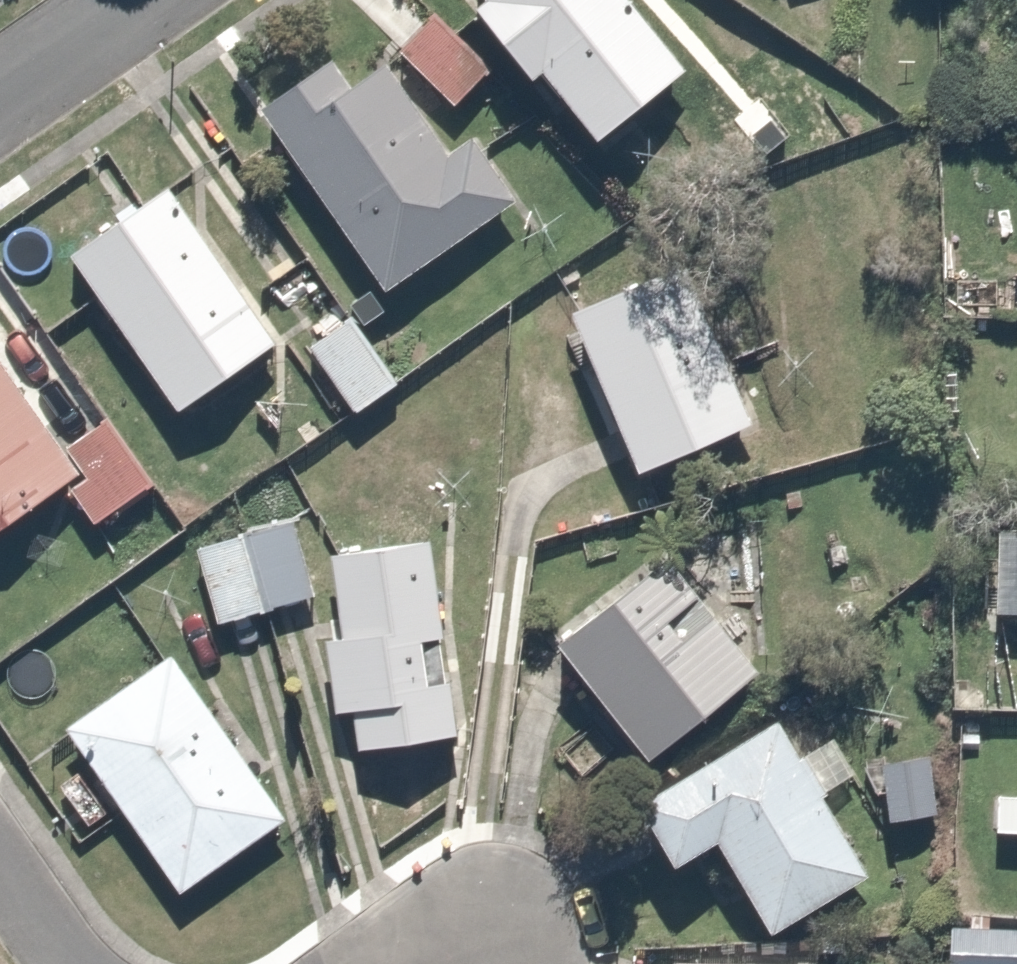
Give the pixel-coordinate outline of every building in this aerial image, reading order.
[(487,4),(473,16),(539,97),(553,86),(602,145),(686,77),(624,0),(484,0),(487,4)] [(496,60),(437,8),(398,52),(457,104),(496,60)] [(340,52),(253,115),(384,296),(525,195),(473,123),(442,145),(384,64),(361,80),(340,52)] [(282,335),(170,190),(64,272),(177,417),(282,335)] [(684,265),(563,320),(635,480),(756,426),(684,265)] [(1005,322),(1007,282),(953,279),(951,319),(1005,322)] [(405,386),(359,320),(308,356),(354,422),(405,386)] [(66,489),(95,529),(157,483),(115,424),(70,457),(0,360),(0,537),(66,489)] [(300,522),(193,546),(212,630),(319,606),(300,522)] [(996,528),(993,628),(1016,628),(1016,529),(996,528)] [(427,548),(332,554),(337,640),(323,641),(327,719),(342,718),(344,753),(439,747),(427,548)] [(762,677),(661,566),(557,661),(658,771),(762,677)] [(289,822),(168,653),(59,731),(180,900),(289,822)] [(785,723),(642,818),(685,883),(721,859),(775,940),(882,870),(785,723)] [(997,794),(995,832),(1016,833),(1016,795),(997,794)] [(957,926),(955,963),(1016,963),(1016,928),(957,926)]
